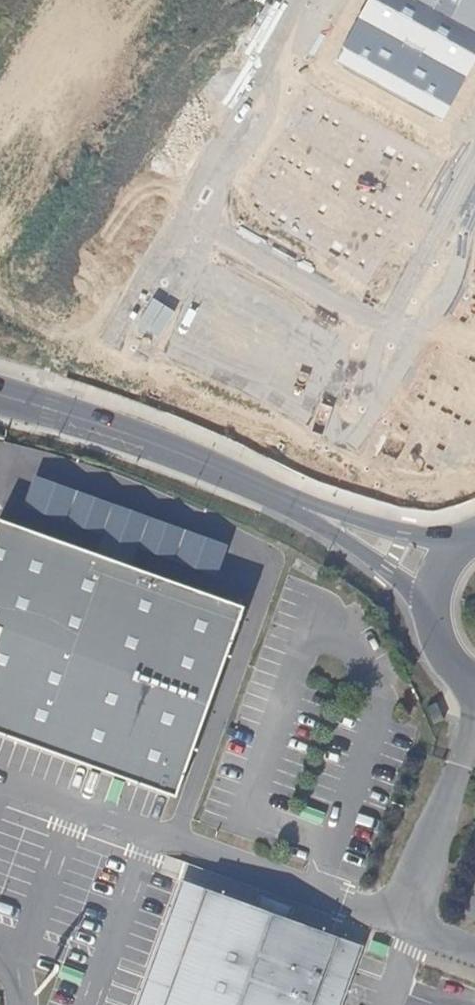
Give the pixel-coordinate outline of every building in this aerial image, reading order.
[(415,0),(370,0),(360,19),(466,76),(474,59),(474,32),(415,0)] [(474,32),(474,0),(415,0),(474,32)] [(466,76),(360,19),(337,62),(442,119),(466,76)] [(245,603),(5,515),(0,529),(0,621),(5,623),(0,638),(0,720),(180,789),(245,603)] [(361,945),(187,881),(142,1004),(340,1004),(361,945)]
